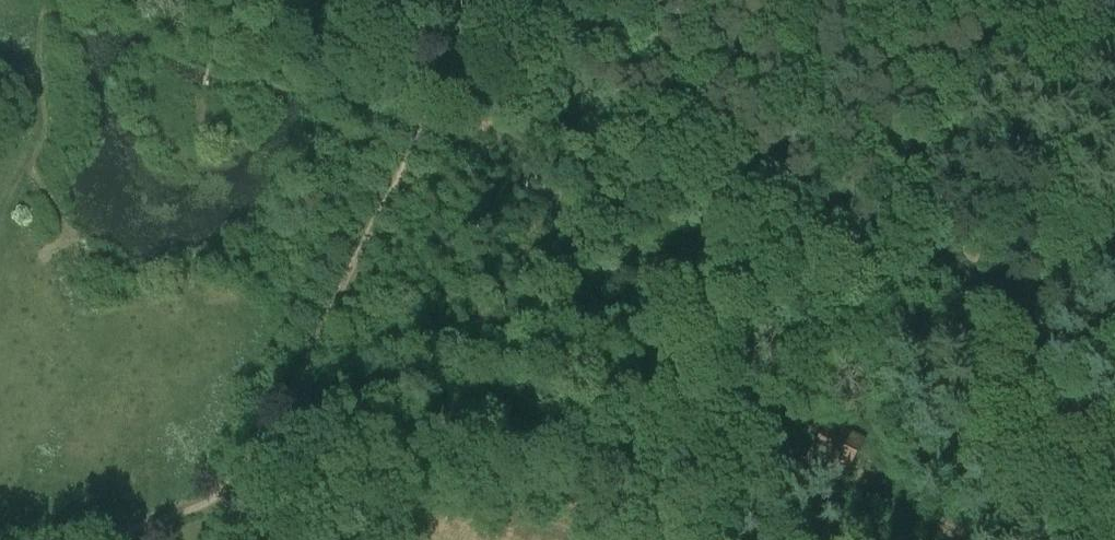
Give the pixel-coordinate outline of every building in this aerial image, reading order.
[(825,422),(810,457),(848,473),(863,438),(825,422)]
